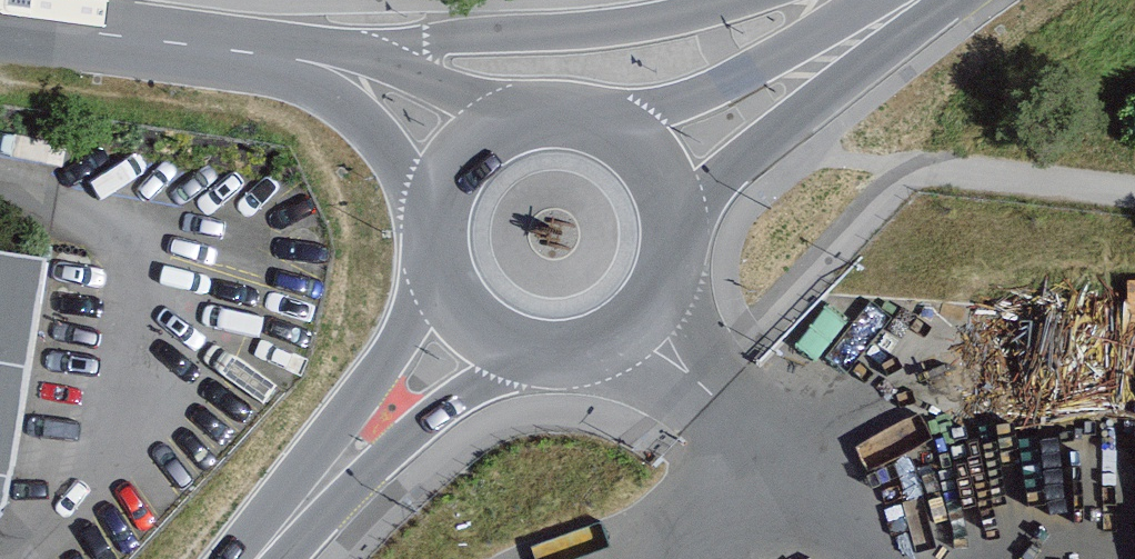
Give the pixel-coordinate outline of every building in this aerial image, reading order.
[(0,258),(0,516),(15,498),(53,267),(0,258)]
